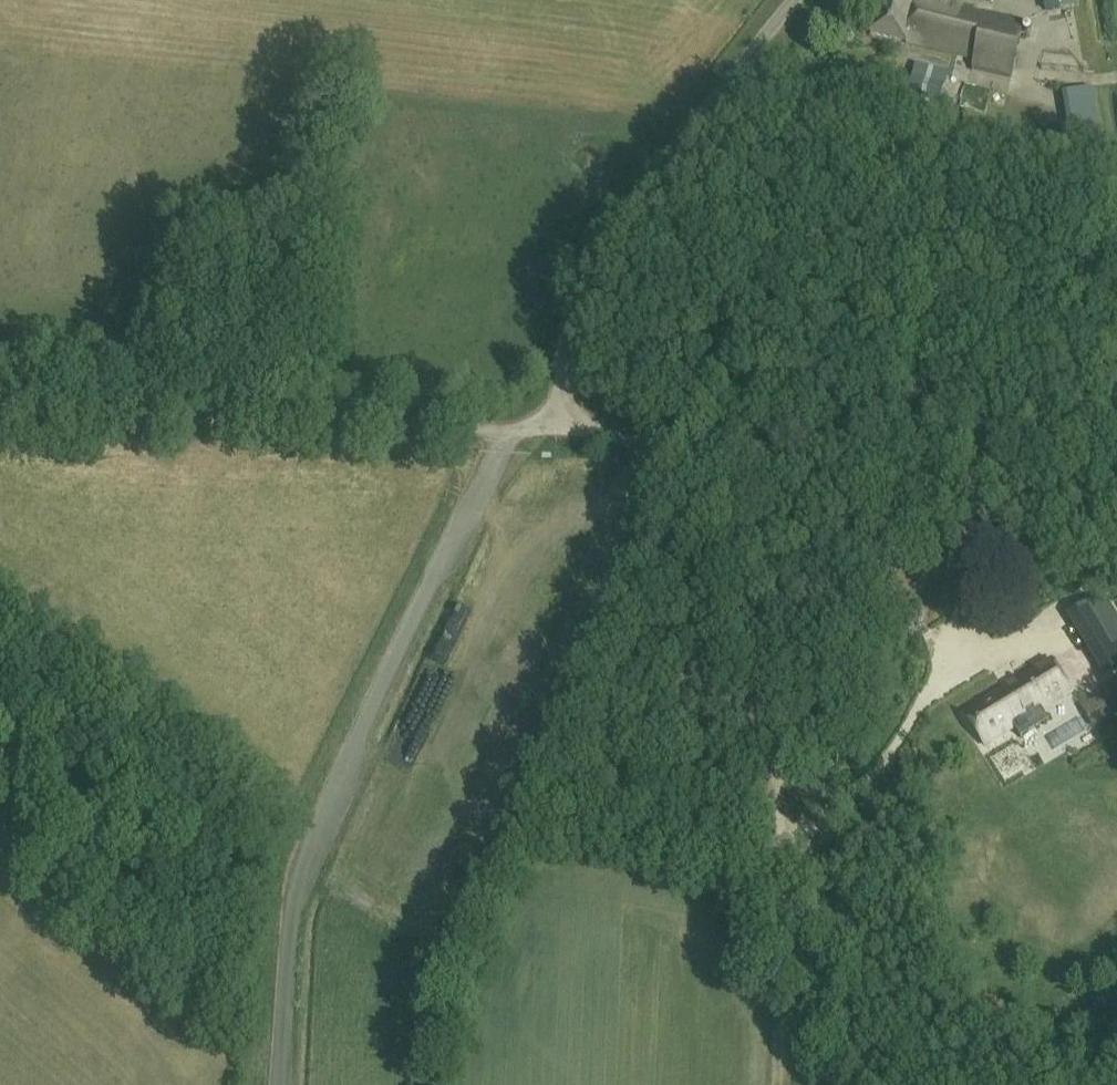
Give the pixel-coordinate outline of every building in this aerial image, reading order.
[(988,14),(987,19),(973,15),(974,11),(933,0),(880,0),(871,34),(977,62),(974,72),(1012,82),(1027,25),(988,14)] [(1048,13),(1078,8),(1076,0),(1045,0),(1048,13)] [(916,62),(901,117),(950,128),(956,104),(941,101),(949,71),(916,62)] [(1053,110),(1058,139),(1074,137),(1077,150),(1107,144),(1097,89),(1067,95),(1069,107),(1053,110)] [(985,746),(1074,692),(1054,659),(964,713),(985,746)] [(1089,703),(1102,724),(1116,715),(1116,710),(1106,692),(1089,703)] [(1091,712),(1049,729),(1060,755),(1102,738),(1091,712)]
